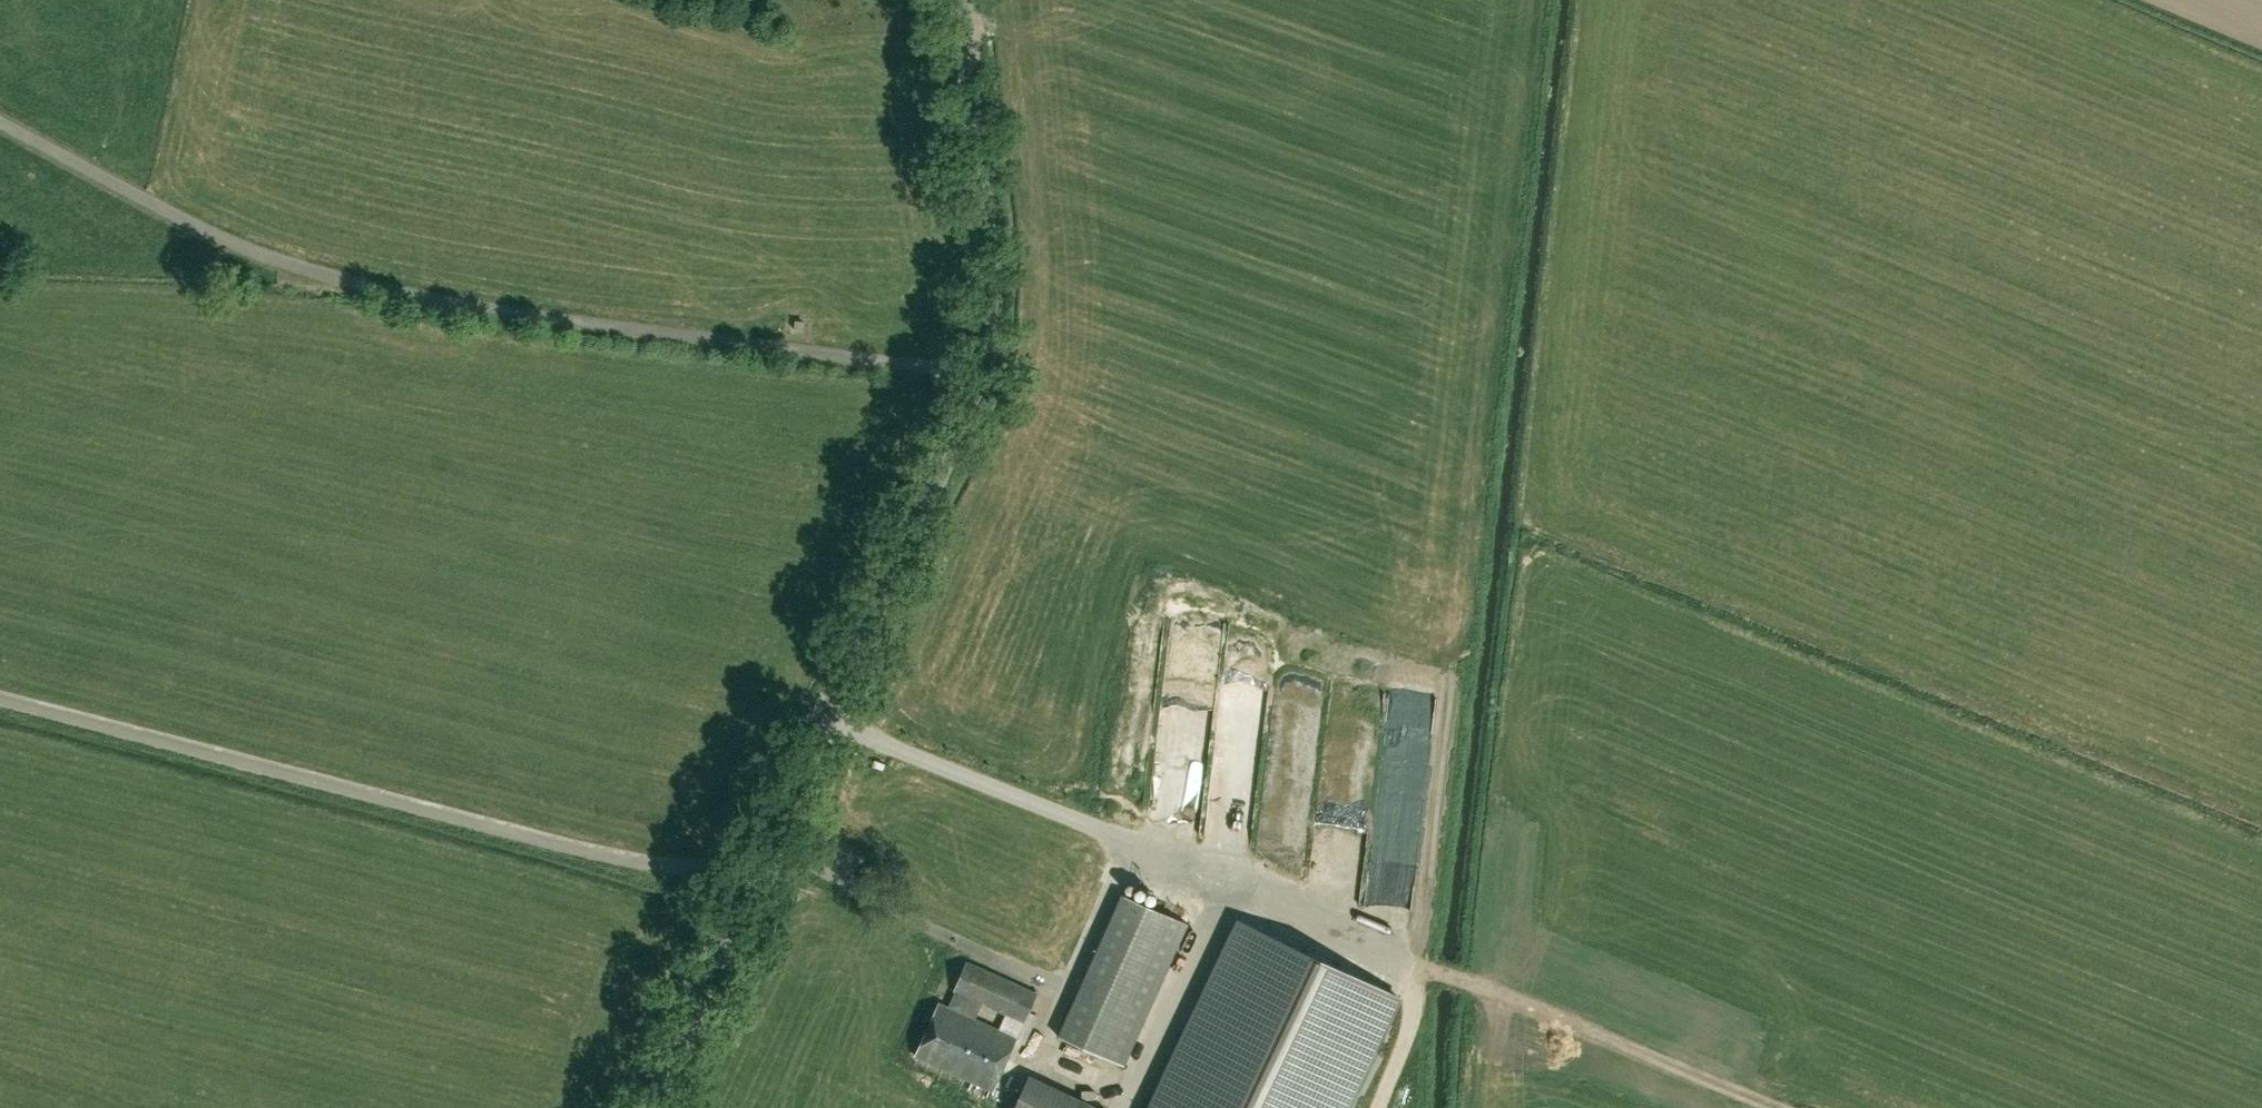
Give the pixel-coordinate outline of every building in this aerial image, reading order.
[(1124,1065),(1188,922),(1123,893),(1059,1035),(1124,1065)] [(1241,921),(1152,1107),(1345,1107),(1399,996),(1241,921)] [(1018,1037),(976,1019),(983,1004),(1025,1023),(1039,993),(970,961),(957,990),(959,990),(951,1007),(941,1002),(917,1055),(994,1090),(1018,1037)] [(1087,1107),(1027,1079),(1024,1086),(1014,1107),(1089,1107),(1087,1107)]
